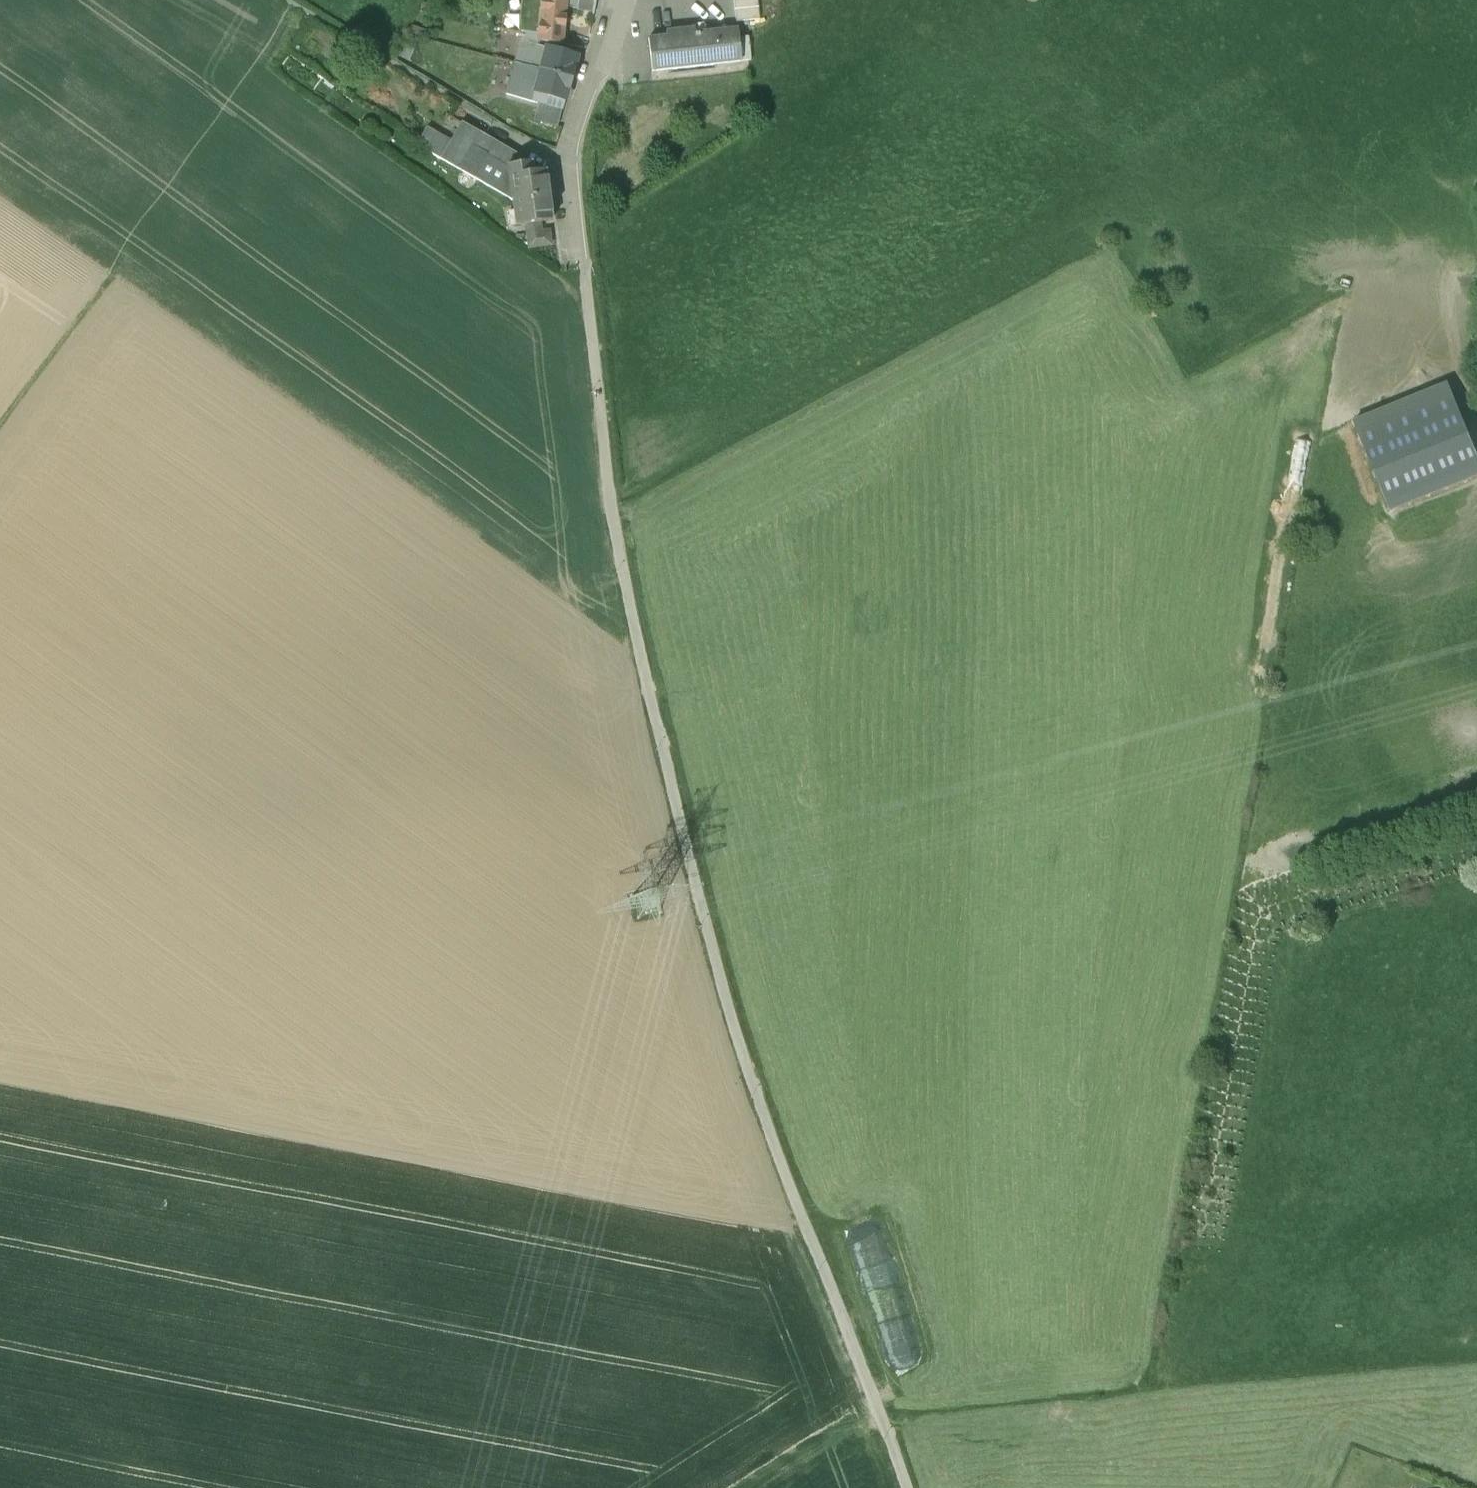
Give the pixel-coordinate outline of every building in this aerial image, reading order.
[(565,7),(566,0),(523,0),(520,35),(538,36),(537,43),(562,45),(565,7)] [(595,1),(579,0),(566,0),(565,7),(577,9),(577,10),(593,12),(595,1)] [(735,22),(760,19),(758,0),(732,0),(735,22)] [(651,73),(739,65),(736,33),(648,41),(651,73)] [(515,65),(529,69),(570,80),(576,58),(521,43),(515,65)] [(570,80),(529,69),(527,78),(537,81),(534,94),(564,102),(570,80)] [(473,180),(494,141),(460,122),(445,149),(439,160),(473,180)] [(439,160),(445,149),(427,135),(419,146),(439,160)] [(512,201),(506,166),(498,161),(505,147),(494,141),(473,180),(512,201)] [(505,147),(498,161),(506,166),(512,201),(512,202),(548,197),(544,172),(532,173),(530,161),(505,147)] [(548,197),(512,202),(515,226),(525,225),(542,223),(551,221),(548,197)] [(543,230),(542,223),(525,225),(528,247),(550,244),(548,229),(543,230)] [(1355,421),(1391,510),(1476,475),(1476,455),(1448,384),(1355,421)]
